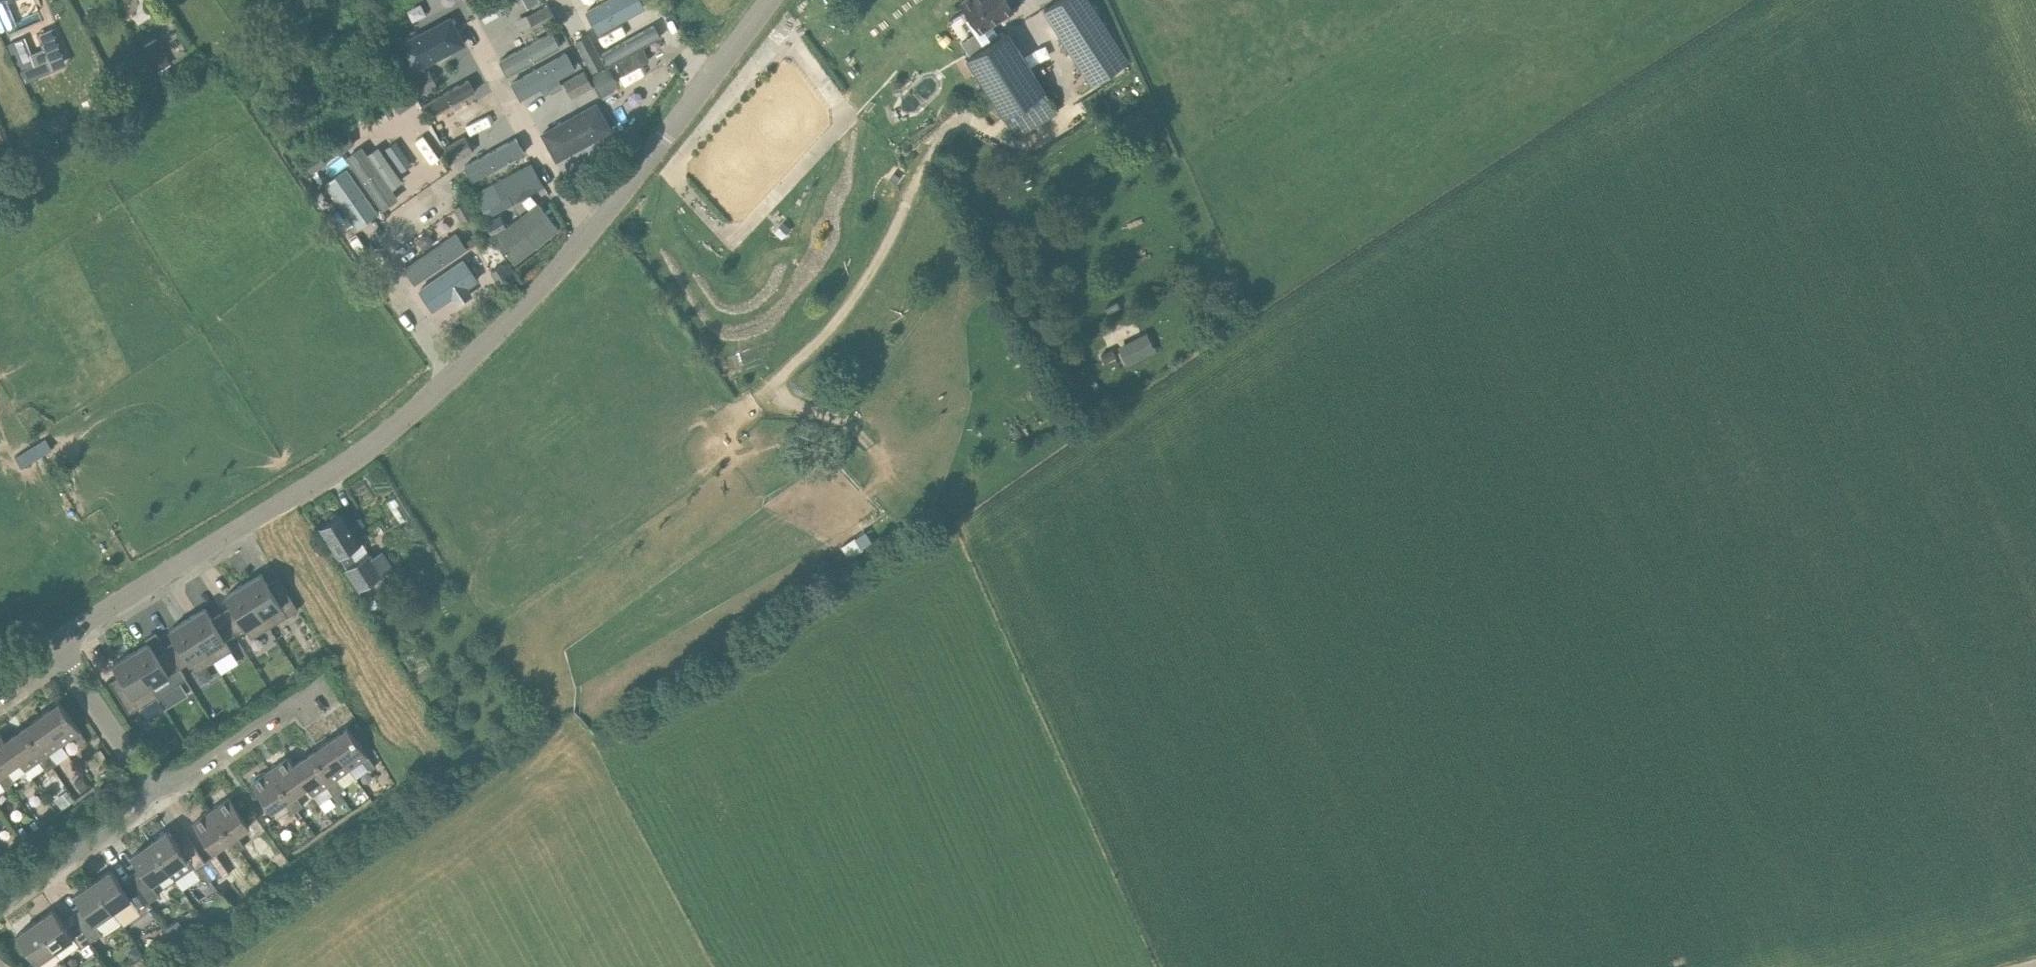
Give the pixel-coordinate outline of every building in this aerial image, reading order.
[(481,28),(519,9),(515,0),(506,0),(475,16),(481,28)] [(587,13),(599,36),(643,12),(637,0),(611,0),(587,13)] [(983,46),(998,37),(993,28),(1015,13),(1007,0),(963,0),(961,1),(971,18),(967,21),(983,46)] [(1046,11),(1093,86),(1129,64),(1089,0),(1063,0),(1046,11)] [(548,5),(538,11),(547,26),(557,20),(548,5)] [(528,17),(536,31),(546,26),(547,26),(538,11),(528,17)] [(404,44),(420,71),(465,44),(449,18),(404,44)] [(654,26),(603,54),(612,69),(663,41),(654,26)] [(576,41),(584,56),(597,50),(588,34),(576,41)] [(1016,136),(1056,110),(1009,34),(968,60),(1016,136)] [(507,78),(557,49),(549,35),(499,64),(507,78)] [(158,70),(171,63),(157,38),(144,45),(158,70)] [(605,65),(597,50),(584,56),(593,72),(605,65)] [(575,70),(566,52),(511,82),(520,99),(575,70)] [(48,60),(21,70),(27,81),(53,71),(48,60)] [(458,67),(440,76),(444,85),(462,76),(458,67)] [(429,70),(418,76),(427,91),(437,85),(429,70)] [(585,71),(575,77),(583,92),(593,86),(585,71)] [(408,82),(409,83),(409,85),(416,97),(427,91),(418,76),(408,82)] [(472,76),(426,102),(433,115),(479,88),(472,76)] [(568,91),(572,98),(583,92),(575,77),(564,83),(568,91)] [(415,102),(407,92),(392,102),(399,113),(415,102)] [(595,140),(582,114),(542,135),(556,161),(595,140)] [(354,143),(347,133),(332,144),(339,154),(354,143)] [(465,136),(455,142),(462,157),(473,151),(465,136)] [(524,153),(516,138),(464,166),(472,181),(524,153)] [(383,148),(401,174),(413,166),(407,158),(403,151),(398,143),(396,140),(383,148)] [(606,160),(620,152),(614,141),(600,148),(606,160)] [(444,148),(452,162),(462,157),(455,142),(444,148)] [(347,158),(383,210),(398,199),(363,148),(347,158)] [(327,163),(319,152),(304,163),(311,173),(327,163)] [(326,181),(363,230),(380,218),(343,169),(326,181)] [(532,193),(524,179),(508,189),(516,202),(532,193)] [(510,194),(497,202),(502,211),(515,203),(510,194)] [(475,217),(466,201),(455,208),(464,224),(475,217)] [(558,228),(539,204),(495,238),(514,263),(558,228)] [(486,225),(492,236),(507,227),(500,216),(486,225)] [(791,229),(785,223),(775,232),(782,239),(791,229)] [(404,267),(416,284),(468,248),(456,231),(404,267)] [(512,280),(502,264),(491,271),(501,287),(512,280)] [(463,265),(420,294),(436,318),(479,289),(463,265)] [(1150,330),(1120,342),(1129,364),(1160,351),(1150,330)] [(332,521),(322,527),(360,590),(382,576),(344,513),(340,516),(337,512),(331,516),(332,521)] [(262,573),(244,584),(270,627),(298,610),(279,578),(269,584),(262,573)] [(222,613),(229,624),(236,634),(246,628),(252,638),(270,627),(244,584),(226,596),(233,606),(222,613)] [(236,634),(229,624),(222,613),(212,619),(206,608),(188,619),(214,662),(232,651),(226,640),(236,634)] [(190,662),(196,673),(214,662),(188,619),(169,630),(176,641),(166,647),(179,669),(190,662)] [(186,679),(179,669),(166,647),(156,653),(150,642),(131,654),(158,695),(186,679)] [(129,713),(158,695),(131,654),(113,665),(120,676),(110,682),(129,713)] [(42,715),(62,743),(74,735),(82,746),(88,742),(60,702),(42,715)] [(24,727),(52,767),(57,764),(49,752),(62,743),(42,715),(24,727)] [(24,727),(6,740),(21,760),(20,761),(25,769),(38,760),(46,771),(52,767),(24,727)] [(376,768),(348,727),(330,740),(350,768),(362,760),(370,772),(376,768)] [(0,732),(0,770),(11,785),(16,781),(7,770),(20,761),(21,760),(6,740),(1,732),(0,732)] [(337,778),(350,768),(330,740),(312,752),(339,793),(345,789),(337,778)] [(294,765),(308,785),(307,786),(313,794),(326,785),(334,796),(339,793),(312,752),(294,765)] [(270,770),(298,810),(303,806),(295,795),(307,786),(308,785),(294,765),(288,757),(270,770)] [(5,789),(11,785),(0,770),(0,782),(5,789)] [(270,770),(252,782),(271,811),(285,802),(293,813),(298,810),(270,770)] [(212,810),(239,850),(245,846),(237,835),(250,826),(230,797),(212,810)] [(234,854),(239,850),(212,810),(193,823),(213,851),(226,842),(234,854)] [(150,843),(170,872),(188,859),(205,885),(216,877),(206,862),(190,839),(179,846),(168,830),(150,843)] [(152,884),(170,872),(150,843),(131,856),(142,872),(132,879),(149,903),(159,896),(152,884)] [(149,903),(132,879),(122,885),(111,870),(92,883),(112,911),(131,899),(138,910),(149,903)] [(85,911),(75,918),(92,942),(102,935),(94,924),(112,911),(92,883),(74,895),(85,911)] [(54,909),(35,922),(55,951),(74,938),(81,949),(92,942),(75,918),(65,925),(54,909)] [(17,934),(37,963),(55,951),(35,922),(17,934)]
